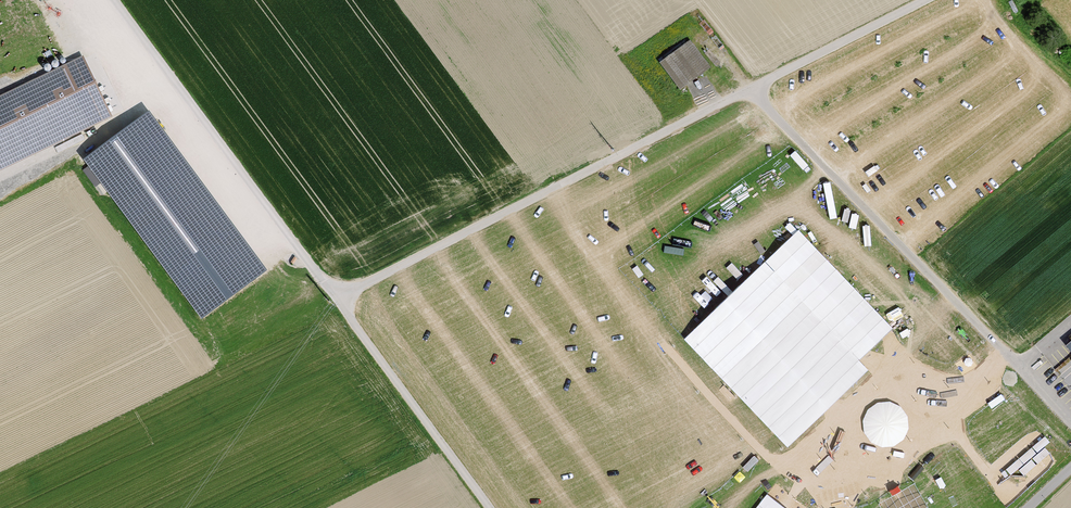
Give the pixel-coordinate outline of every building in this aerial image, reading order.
[(694,41),(664,63),(685,91),(715,69),(694,41)] [(0,97),(0,167),(110,116),(83,59),(0,97)] [(265,270),(150,118),(91,162),(206,314),(265,270)]
